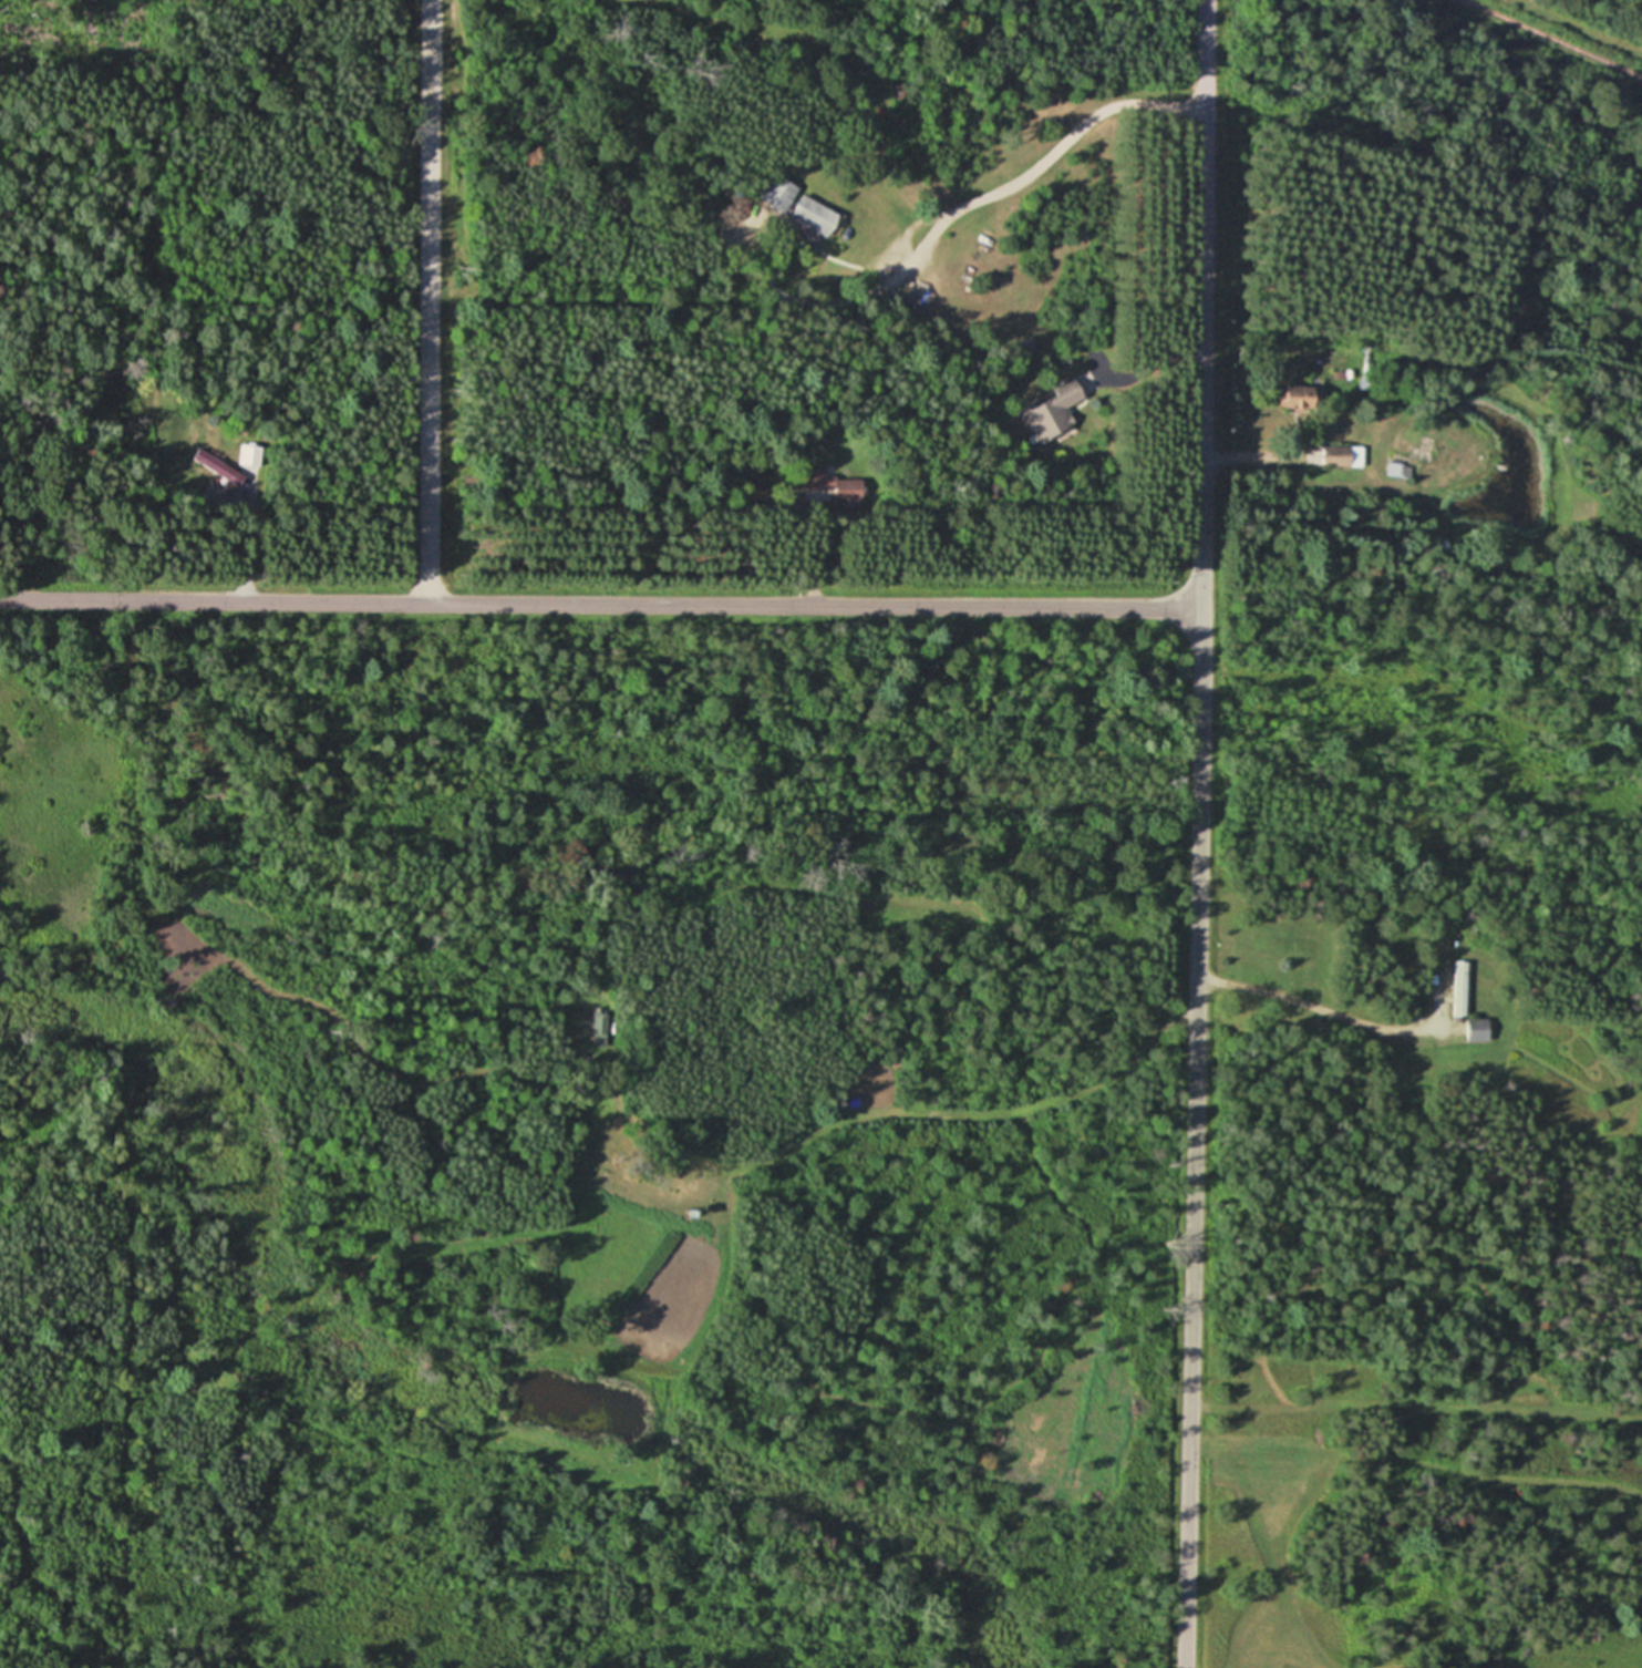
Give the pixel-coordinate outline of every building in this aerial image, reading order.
[(759,200),(786,214),(799,188),(772,175),(759,200)] [(825,241),(840,222),(807,195),(791,214),(825,241)] [(1286,387),(1286,409),(1317,409),(1317,387),(1286,387)] [(1058,396),(1022,409),(1036,445),(1072,432),(1058,396)] [(259,447),(240,446),(240,467),(259,468),(259,447)] [(1364,447),(1324,447),(1324,467),(1364,467),(1364,447)] [(233,486),(240,475),(198,450),(191,460),(233,486)] [(1388,475),(1402,477),(1404,465),(1389,464),(1388,475)] [(825,470),(803,470),(803,501),(860,501),(860,479),(825,479),(825,470)] [(1455,997),(1466,997),(1466,961),(1455,961),(1455,997)] [(1489,1040),(1489,1019),(1468,1019),(1468,1040),(1489,1040)]
